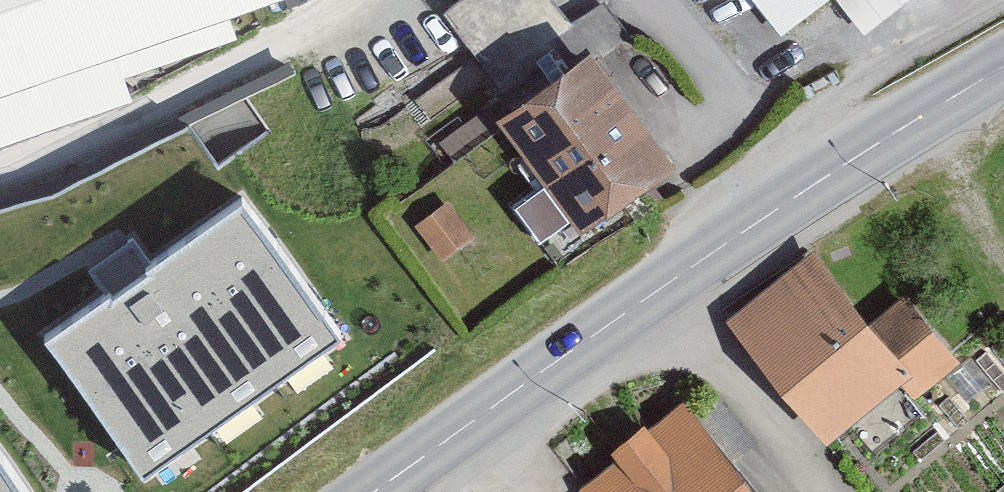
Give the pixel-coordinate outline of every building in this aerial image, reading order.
[(129,102),(113,57),(278,0),(0,0),(0,147),(129,102)] [(442,5),(495,80),(573,25),(555,0),(449,0),(442,5)] [(781,33),(826,0),(756,0),(781,33)] [(682,168),(608,60),(514,124),(588,232),(682,168)] [(239,163),(36,313),(143,457),(346,307),(239,163)] [(452,209),(421,233),(446,265),(477,241),(452,209)] [(883,320),(820,250),(734,328),(837,440),(905,378),(925,399),(973,356),(914,292),(883,320)] [(680,394),(654,416),(646,407),(607,440),(615,450),(578,481),(588,491),(762,491),(680,394)] [(0,425),(0,491),(49,491),(0,425)]
